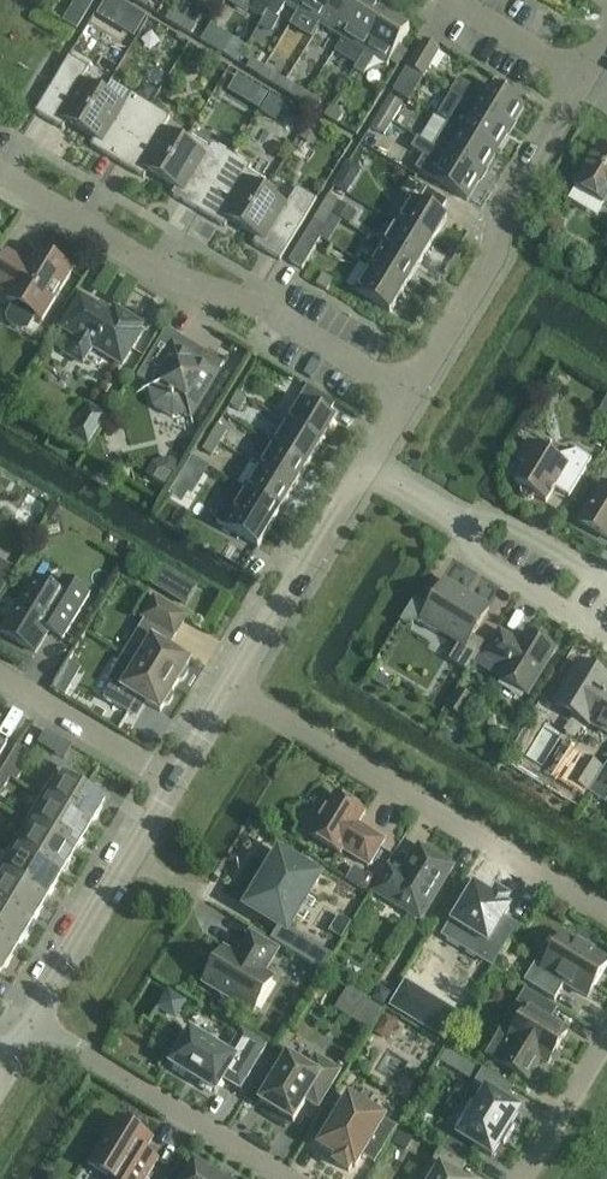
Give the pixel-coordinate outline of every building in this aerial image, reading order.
[(135,1),(147,9),(152,0),(135,0),(135,1)] [(275,0),(256,0),(250,11),(264,19),(268,12),(275,0)] [(306,0),(275,0),(268,12),(278,18),(286,5),(299,12),(306,0)] [(337,0),(306,0),(299,12),(321,26),(337,0)] [(365,3),(360,0),(337,0),(321,26),(343,39),(365,3)] [(358,65),(365,53),(387,17),(365,3),(343,39),(343,40),(336,51),(358,65)] [(179,29),(184,20),(172,12),(167,21),(179,29)] [(398,68),(407,53),(399,48),(410,30),(387,17),(365,53),(358,65),(354,71),(364,77),(375,59),(388,67),(390,63),(398,68)] [(191,36),(197,28),(184,20),(179,29),(191,36)] [(237,63),(247,47),(212,26),(202,42),(237,63)] [(424,78),(428,72),(440,52),(424,42),(408,68),(424,78)] [(81,131),(103,95),(82,82),(89,69),(70,57),(48,93),(36,113),(63,130),(67,123),(81,131)] [(259,77),(265,69),(252,61),(247,70),(259,77)] [(424,78),(408,68),(394,92),(410,102),(424,78)] [(281,91),(287,82),(265,69),(259,77),(281,91)] [(484,95),(460,80),(451,94),(452,95),(511,130),(525,106),(490,85),(484,95)] [(303,104),(309,95),(287,82),(281,91),(303,104)] [(125,108),(103,95),(81,131),(95,140),(91,147),(118,163),(151,107),(132,95),(125,108)] [(316,112),(317,111),(322,103),(309,95),(303,104),(316,112)] [(452,95),(437,118),(448,125),(496,154),(511,130),(452,95)] [(393,123),(403,106),(389,98),(379,115),(393,123)] [(163,180),(184,144),(163,131),(171,119),(151,107),(118,163),(144,179),(149,172),(163,180)] [(338,125),(339,124),(344,117),(330,109),(325,118),(338,125)] [(385,136),(393,123),(379,115),(371,128),(385,136)] [(482,178),(496,154),(448,125),(434,148),(482,178)] [(189,137),(184,144),(163,180),(177,188),(172,196),(199,212),(232,156),(213,145),(210,150),(189,137)] [(468,202),(482,178),(434,148),(419,139),(412,150),(425,158),(417,171),(468,202)] [(600,147),(575,187),(606,206),(606,152),(600,147)] [(244,229),(266,193),(270,186),(249,173),(252,168),(232,156),(199,212),(225,228),(230,221),(244,229)] [(432,246),(448,220),(440,215),(448,203),(427,191),(411,181),(403,194),(411,199),(396,224),(432,246)] [(280,262),(317,201),(297,189),(287,206),(266,193),(244,229),(258,238),(253,245),(280,262)] [(350,226),(358,214),(329,196),(321,209),(331,216),(332,215),(350,226)] [(324,228),(331,216),(321,209),(313,221),(324,228)] [(418,268),(432,246),(396,224),(382,246),(418,268)] [(302,270),(315,250),(321,239),(308,231),(289,262),(302,270)] [(405,290),(418,268),(382,246),(369,268),(405,290)] [(29,266),(10,254),(8,253),(0,267),(0,289),(10,296),(7,301),(14,305),(7,317),(8,324),(11,327),(16,330),(22,332),(24,332),(28,331),(36,318),(43,322),(60,293),(73,272),(38,251),(29,266)] [(390,314),(405,290),(369,268),(354,292),(390,314)] [(328,292),(334,281),(324,275),(317,286),(328,292)] [(112,316),(81,297),(69,317),(62,328),(76,337),(65,355),(84,367),(95,349),(122,365),(142,334),(139,332),(143,326),(115,309),(112,316)] [(173,419),(194,414),(224,365),(166,329),(136,378),(149,386),(154,407),(173,419)] [(322,445),(336,421),(329,416),(337,404),(308,386),(286,422),(322,445)] [(240,412),(248,400),(238,393),(230,406),(240,412)] [(82,417),(71,435),(90,446),(107,417),(95,410),(88,421),(82,417)] [(308,467),(322,445),(286,422),(272,445),(308,467)] [(220,444),(228,432),(218,425),(210,438),(220,444)] [(213,456),(220,444),(210,438),(203,450),(213,456)] [(528,441),(526,445),(527,446),(518,462),(526,467),(516,484),(524,490),(523,494),(525,499),(529,502),(534,501),(538,498),(546,503),(555,489),(569,498),(582,477),(592,461),(578,452),(556,458),(549,454),(528,441)] [(294,489),(308,467),(272,445),(258,467),(294,489)] [(160,476),(156,484),(169,492),(183,469),(175,465),(170,474),(160,476)] [(281,511),(294,489),(258,467),(245,489),(281,511)] [(236,484),(215,519),(215,521),(259,548),(281,511),(245,489),(236,484)] [(604,484),(580,523),(606,540),(606,486),(604,484)] [(15,572),(0,562),(0,597),(15,572)] [(35,579),(2,632),(0,631),(0,632),(35,653),(49,631),(54,630),(55,627),(65,633),(61,639),(63,640),(90,596),(63,580),(56,592),(35,579)] [(449,661),(454,664),(468,673),(473,665),(485,644),(473,637),(490,609),(445,583),(430,608),(415,599),(401,623),(405,626),(422,621),(423,627),(435,634),(441,633),(460,644),(449,661)] [(174,638),(186,618),(155,599),(143,619),(147,621),(172,636),(174,638)] [(147,621),(125,657),(138,665),(176,688),(179,683),(184,681),(189,674),(187,669),(191,663),(165,648),(172,636),(147,621)] [(520,645),(500,632),(488,653),(485,657),(505,669),(500,679),(528,696),(556,650),(528,633),(520,645)] [(173,693),(176,688),(138,665),(124,688),(114,682),(104,699),(129,715),(139,699),(161,713),(164,707),(169,706),(174,698),(173,693)] [(581,665),(556,706),(590,727),(591,725),(606,734),(606,681),(581,665)] [(72,687),(60,679),(53,690),(66,697),(72,687)] [(463,719),(475,698),(459,690),(447,710),(463,719)] [(434,692),(427,703),(428,703),(443,712),(449,701),(434,692)] [(40,745),(52,752),(60,740),(47,732),(40,745)] [(16,784),(33,756),(18,747),(1,774),(11,780),(10,780),(16,784)] [(589,795),(604,769),(586,758),(571,784),(589,795)] [(91,828),(106,803),(77,785),(80,779),(62,768),(61,767),(42,799),(91,828)] [(10,780),(11,780),(1,774),(0,776),(0,797),(10,780)] [(370,867),(385,841),(358,825),(366,814),(335,795),(310,836),(341,855),(343,851),(370,867)] [(76,853),(91,828),(42,799),(27,824),(76,853)] [(61,878),(76,853),(27,824),(12,848),(61,878)] [(389,868),(374,893),(389,903),(405,912),(406,913),(407,917),(415,922),(420,921),(421,922),(454,867),(420,847),(402,876),(389,868)] [(61,878),(12,848),(0,868),(0,875),(46,903),(61,878)] [(323,973),(332,957),(287,929),(317,879),(280,857),(249,908),(279,926),(271,941),(323,973)] [(46,903),(0,875),(0,908),(31,927),(46,903)] [(493,899),(475,888),(445,937),(493,966),(510,939),(497,931),(510,910),(506,907),(509,901),(497,893),(493,899)] [(31,927),(0,908),(0,942),(16,952),(31,927)] [(264,973),(278,951),(251,935),(242,949),(245,951),(240,959),(224,950),(204,984),(221,994),(222,999),(226,1003),(231,1005),(236,1003),(253,1013),(273,979),(264,973)] [(564,936),(543,970),(535,965),(524,983),(555,1001),(565,985),(588,999),(606,967),(606,962),(592,954),(595,950),(582,942),(580,946),(564,936)] [(16,952),(0,942),(0,977),(1,977),(16,952)] [(549,1065),(568,1032),(551,1022),(558,1009),(525,990),(517,1004),(527,1010),(510,1040),(504,1036),(492,1056),(503,1062),(501,1065),(528,1081),(541,1060),(549,1065)] [(241,1090),(267,1047),(242,1032),(228,1055),(191,1033),(171,1066),(188,1076),(188,1077),(199,1083),(216,1093),(224,1080),(241,1090)] [(309,1070),(288,1057),(260,1103),(294,1123),(307,1102),(319,1109),(341,1073),(316,1058),(309,1070)] [(515,1089),(483,1070),(474,1085),(487,1094),(460,1138),(492,1157),(502,1142),(504,1143),(503,1144),(504,1145),(515,1128),(513,1127),(513,1128),(511,1127),(520,1112),(499,1099),(507,1086),(514,1090),(515,1089)] [(381,1155),(398,1128),(350,1099),(320,1148),(339,1159),(336,1165),(349,1173),(353,1167),(356,1169),(369,1147),(381,1155)] [(155,1167),(158,1161),(157,1160),(144,1153),(152,1139),(118,1119),(89,1166),(110,1178),(148,1178),(155,1167)] [(459,1178),(467,1166),(441,1151),(425,1176),(428,1178),(459,1178)] [(195,1165),(187,1178),(218,1178),(195,1165)]
